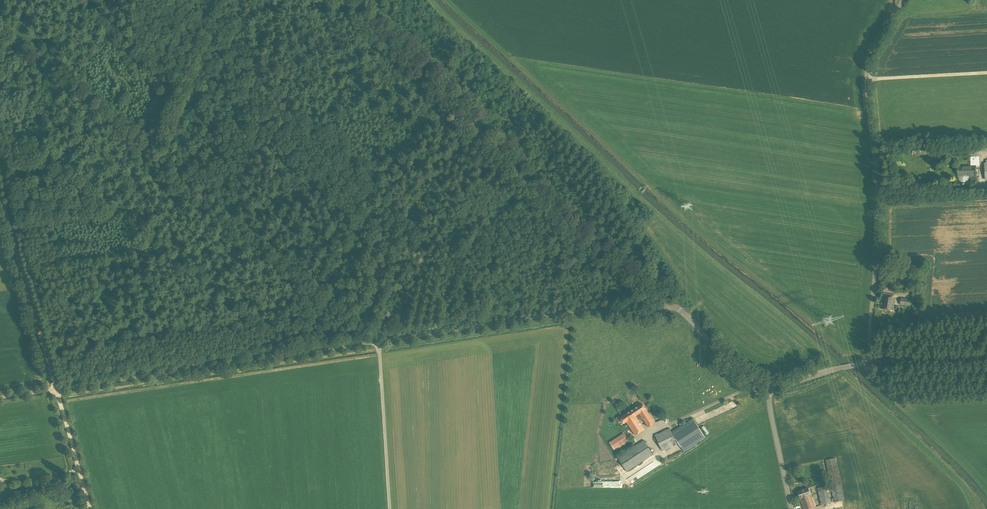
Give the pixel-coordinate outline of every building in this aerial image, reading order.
[(971,165),(980,164),(980,155),(971,156),(971,165)] [(976,176),(975,165),(965,165),(965,166),(957,167),(958,176),(962,176),(976,176)] [(893,310),(895,297),(882,295),(880,308),(893,310)] [(910,306),(911,300),(901,298),(900,305),(910,306)] [(632,410),(623,416),(628,424),(635,435),(645,429),(639,420),(641,419),(642,420),(643,419),(648,427),(655,423),(651,416),(642,404),(632,410)] [(693,418),(671,432),(681,447),(693,439),(702,433),(693,418)] [(663,451),(677,444),(674,438),(669,428),(655,435),(659,445),(660,444),(663,451)] [(614,450),(626,442),(621,435),(609,442),(614,450)] [(627,472),(653,454),(644,440),(617,457),(627,472)] [(659,467),(664,464),(660,458),(656,461),(659,467)] [(844,500),(835,458),(825,460),(830,480),(828,481),(828,482),(830,482),(831,489),(828,490),(828,486),(817,488),(821,505),(831,503),(829,492),(832,491),(834,502),(844,500)] [(815,508),(810,495),(811,495),(808,487),(797,491),(800,499),(803,508),(811,508),(815,508)]
